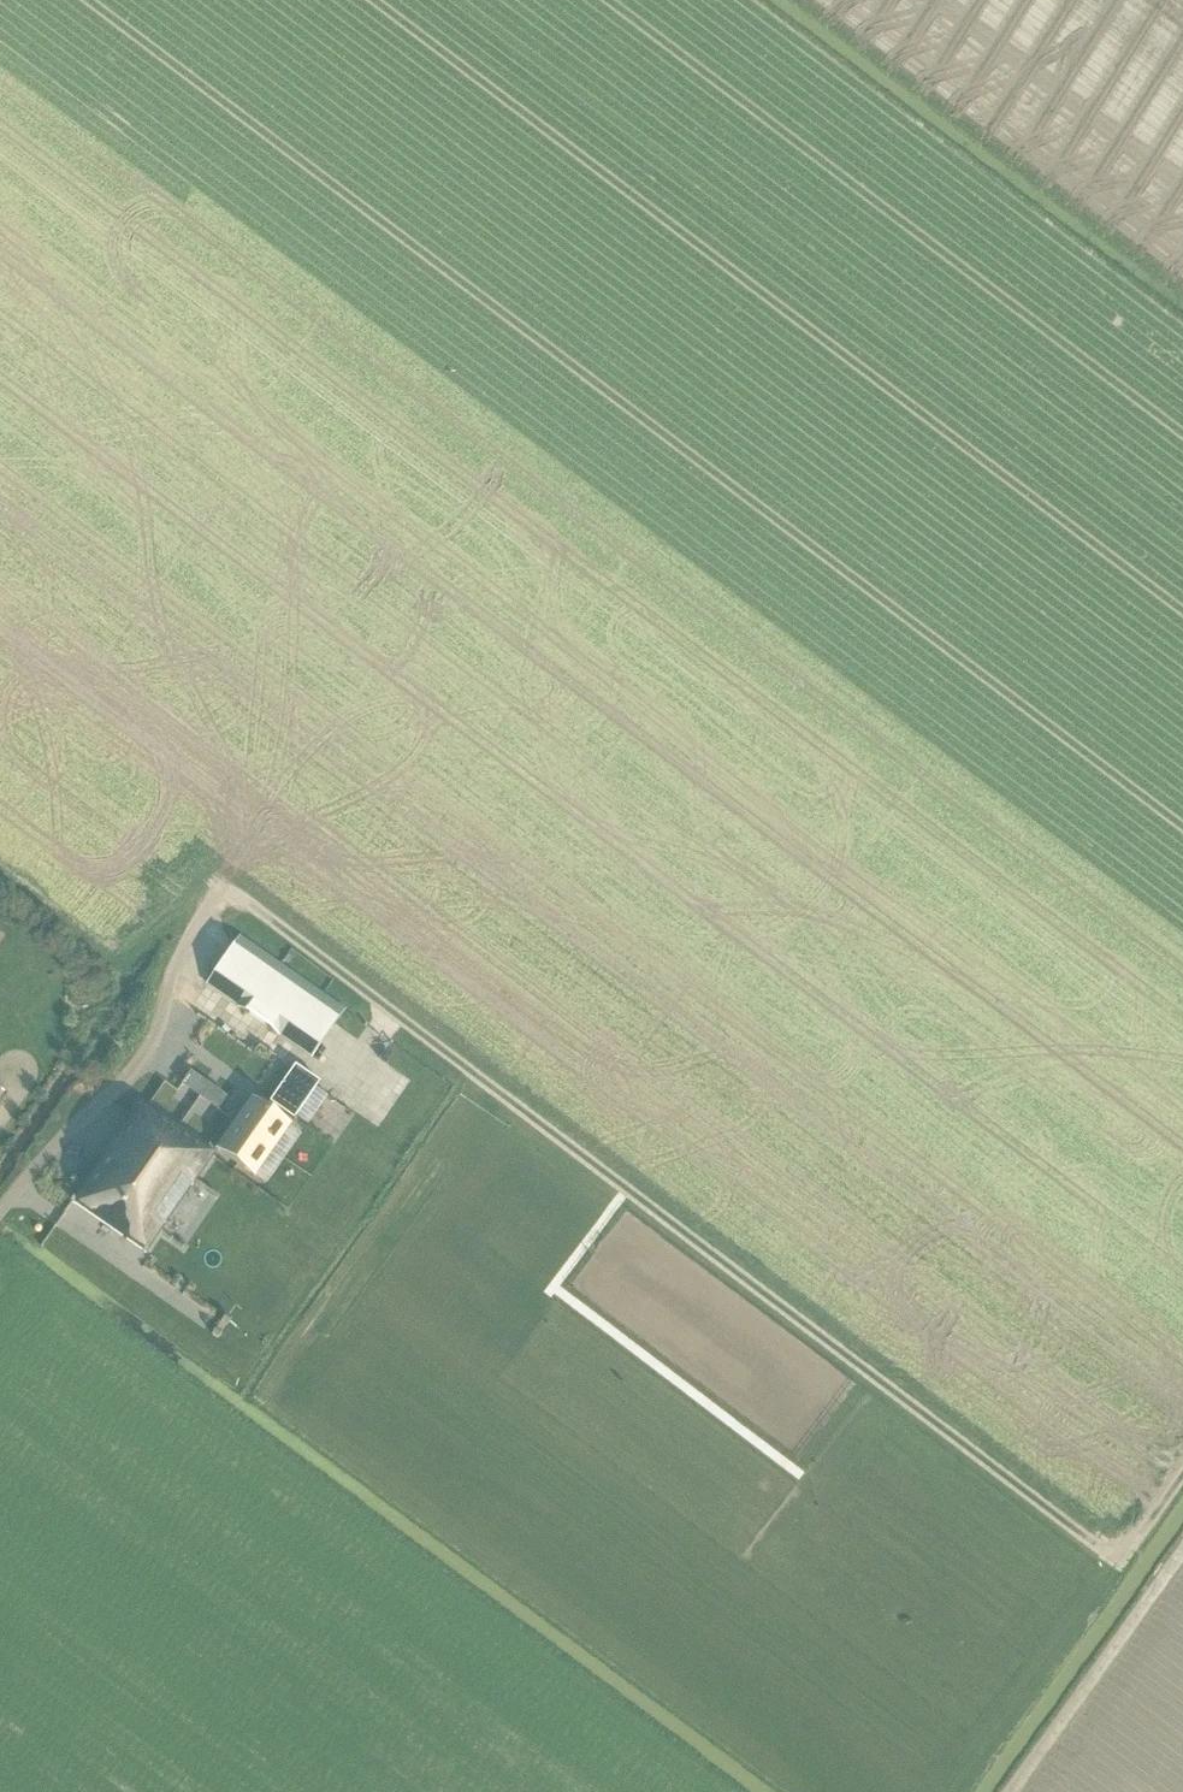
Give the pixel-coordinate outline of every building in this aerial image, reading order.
[(240,935),(206,984),(312,1057),(344,1010),(345,1008),(240,935)] [(294,1064),(269,1100),(293,1116),(317,1081),(294,1064)] [(293,1122),(253,1095),(217,1146),(257,1174),(293,1122)] [(142,1104),(75,1199),(149,1251),(163,1232),(196,1182),(218,1151),(167,1115),(164,1120),(142,1104)]
